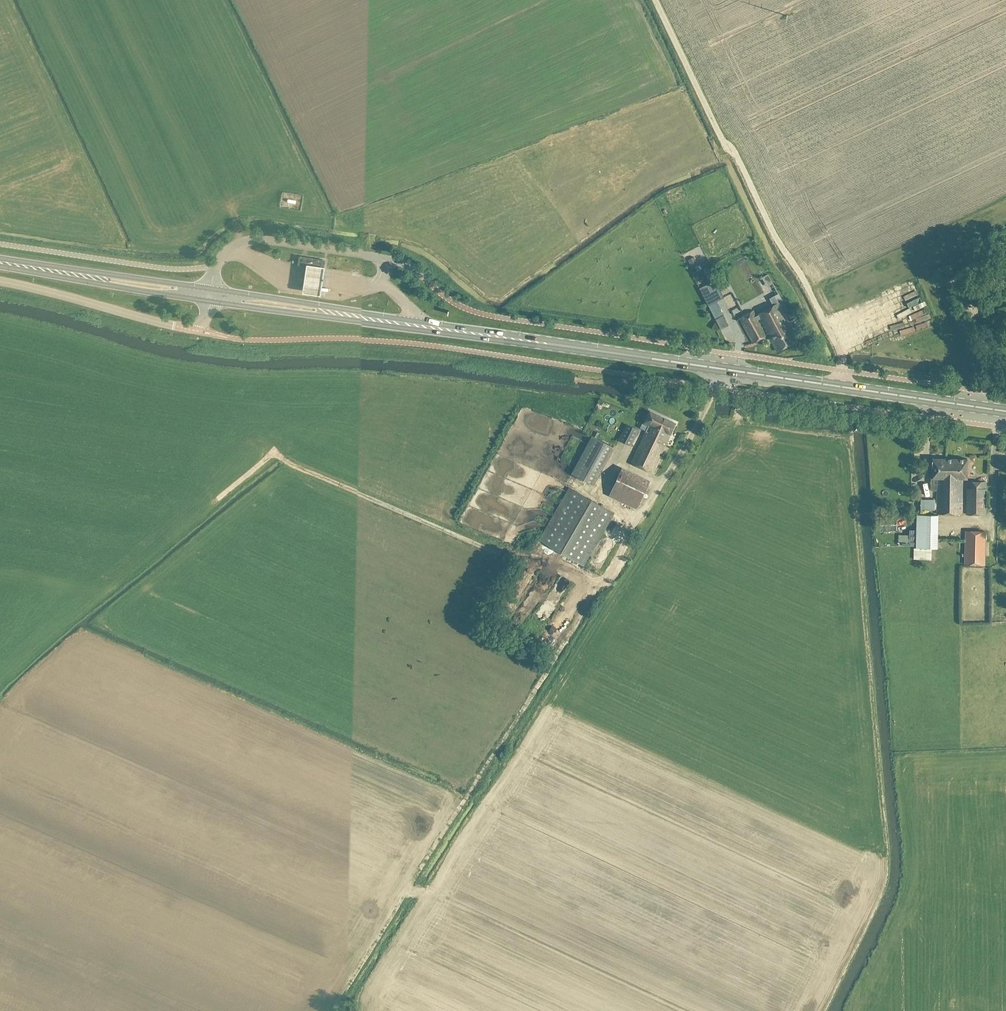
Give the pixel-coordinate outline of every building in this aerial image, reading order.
[(994,248),(1000,260),(1005,258),(1005,243),(994,248)] [(324,270),(325,261),(299,258),(298,266),(324,270)] [(703,284),(711,282),(712,290),(718,289),(713,262),(699,265),(703,284)] [(322,270),(306,268),(304,281),(303,293),(318,296),(320,283),(322,270)] [(901,292),(919,287),(916,275),(898,280),(901,292)] [(714,292),(718,305),(728,302),(725,289),(714,292)] [(719,306),(721,311),(730,309),(728,303),(719,306)] [(797,340),(792,330),(790,324),(778,303),(757,314),(777,351),(797,340)] [(915,314),(926,311),(925,304),(914,307),(915,314)] [(753,343),(766,335),(753,311),(740,318),(753,343)] [(630,463),(652,473),(675,423),(649,411),(644,423),(648,425),(630,463)] [(619,440),(635,448),(643,432),(626,424),(619,440)] [(613,447),(590,435),(570,472),(593,485),(613,447)] [(944,469),(945,458),(932,458),(932,478),(937,478),(944,478),(944,475),(948,475),(949,469),(944,469)] [(937,499),(936,510),(937,510),(936,513),(962,514),(962,478),(967,478),(967,459),(945,458),(944,469),(949,469),(948,475),(944,475),(944,478),(937,478),(937,499)] [(608,496),(636,509),(650,480),(622,467),(608,496)] [(967,482),(966,514),(985,515),(986,482),(967,482)] [(583,565),(613,513),(569,488),(539,540),(583,565)] [(936,510),(937,499),(920,499),(920,510),(936,510)] [(878,517),(878,524),(878,531),(897,530),(896,517),(899,516),(899,510),(893,510),(893,517),(878,517)] [(937,548),(938,515),(917,514),(916,547),(937,548)] [(984,566),(984,531),(965,530),(965,566),(984,566)] [(523,590),(532,579),(524,572),(515,584),(523,590)] [(557,637),(567,624),(559,617),(548,630),(557,637)]
